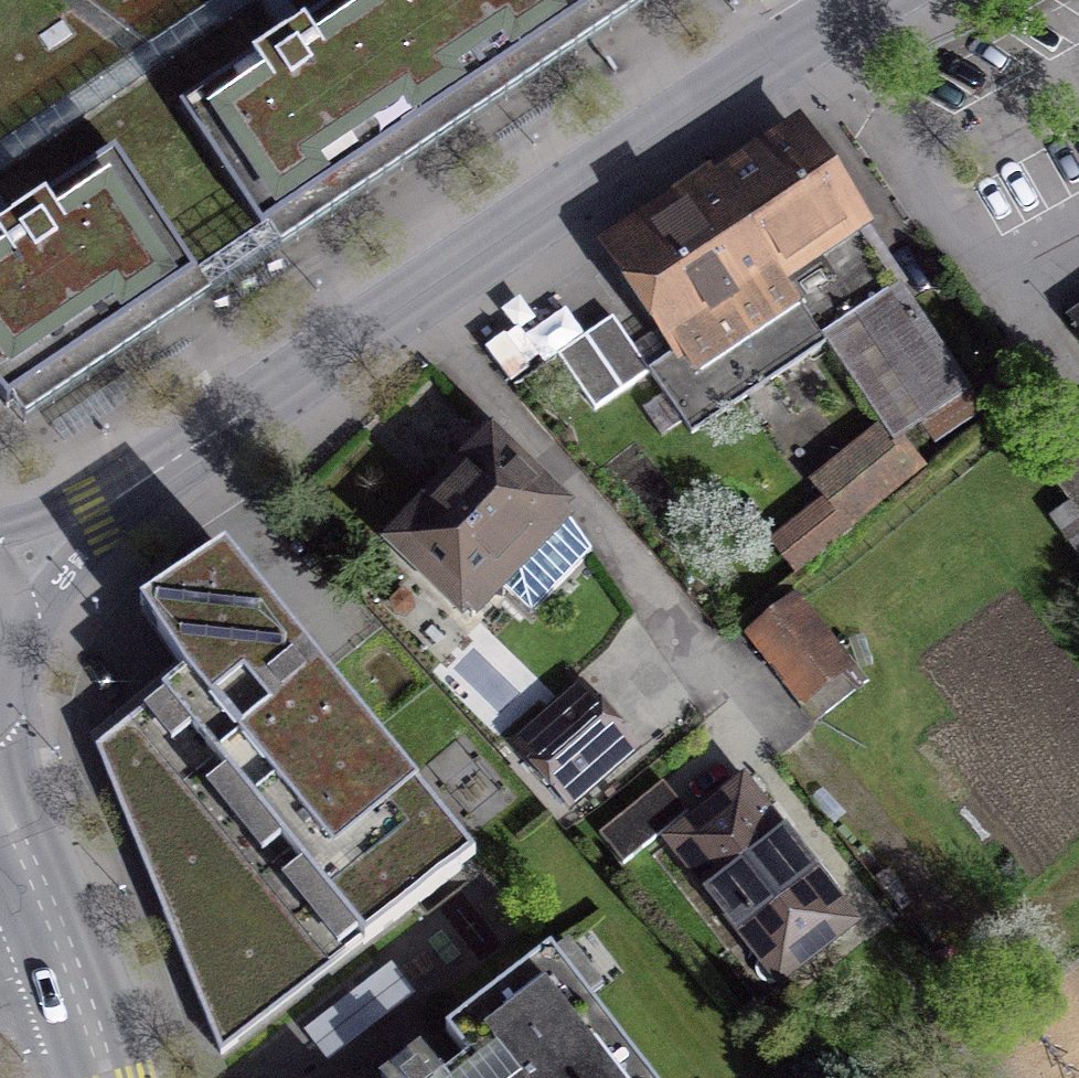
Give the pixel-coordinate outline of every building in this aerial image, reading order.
[(113,158),(195,280),(262,237),(180,116),(353,0),(0,0),(0,236),(113,158)] [(180,116),(262,237),(618,0),(353,0),(180,116)] [(965,388),(798,141),(724,191),(827,345),(885,431),(890,438),(965,388)] [(0,236),(0,403),(5,410),(195,280),(113,158),(0,236)] [(724,191),(619,261),(680,353),(649,373),(691,435),(827,345),(724,191)] [(611,317),(557,353),(595,409),(649,373),(611,317)] [(827,499),(773,542),(798,572),(913,476),(890,438),(885,431),(815,487),(827,499)] [(493,445),(398,543),(463,605),(558,507),(493,445)] [(1076,459),(1041,486),(1078,536),(1078,463),(1076,459)] [(475,859),(226,552),(139,611),(183,676),(95,748),(221,1055),(475,859)] [(755,635),(803,697),(845,665),(797,603),(755,635)] [(580,694),(523,744),(571,798),(628,748),(580,694)] [(663,782),(598,834),(622,865),(687,812),(663,782)] [(745,785),(673,840),(780,978),(852,922),(745,785)] [(551,950),(446,1031),(475,1068),(482,1063),(493,1077),(651,1077),(551,950)]
